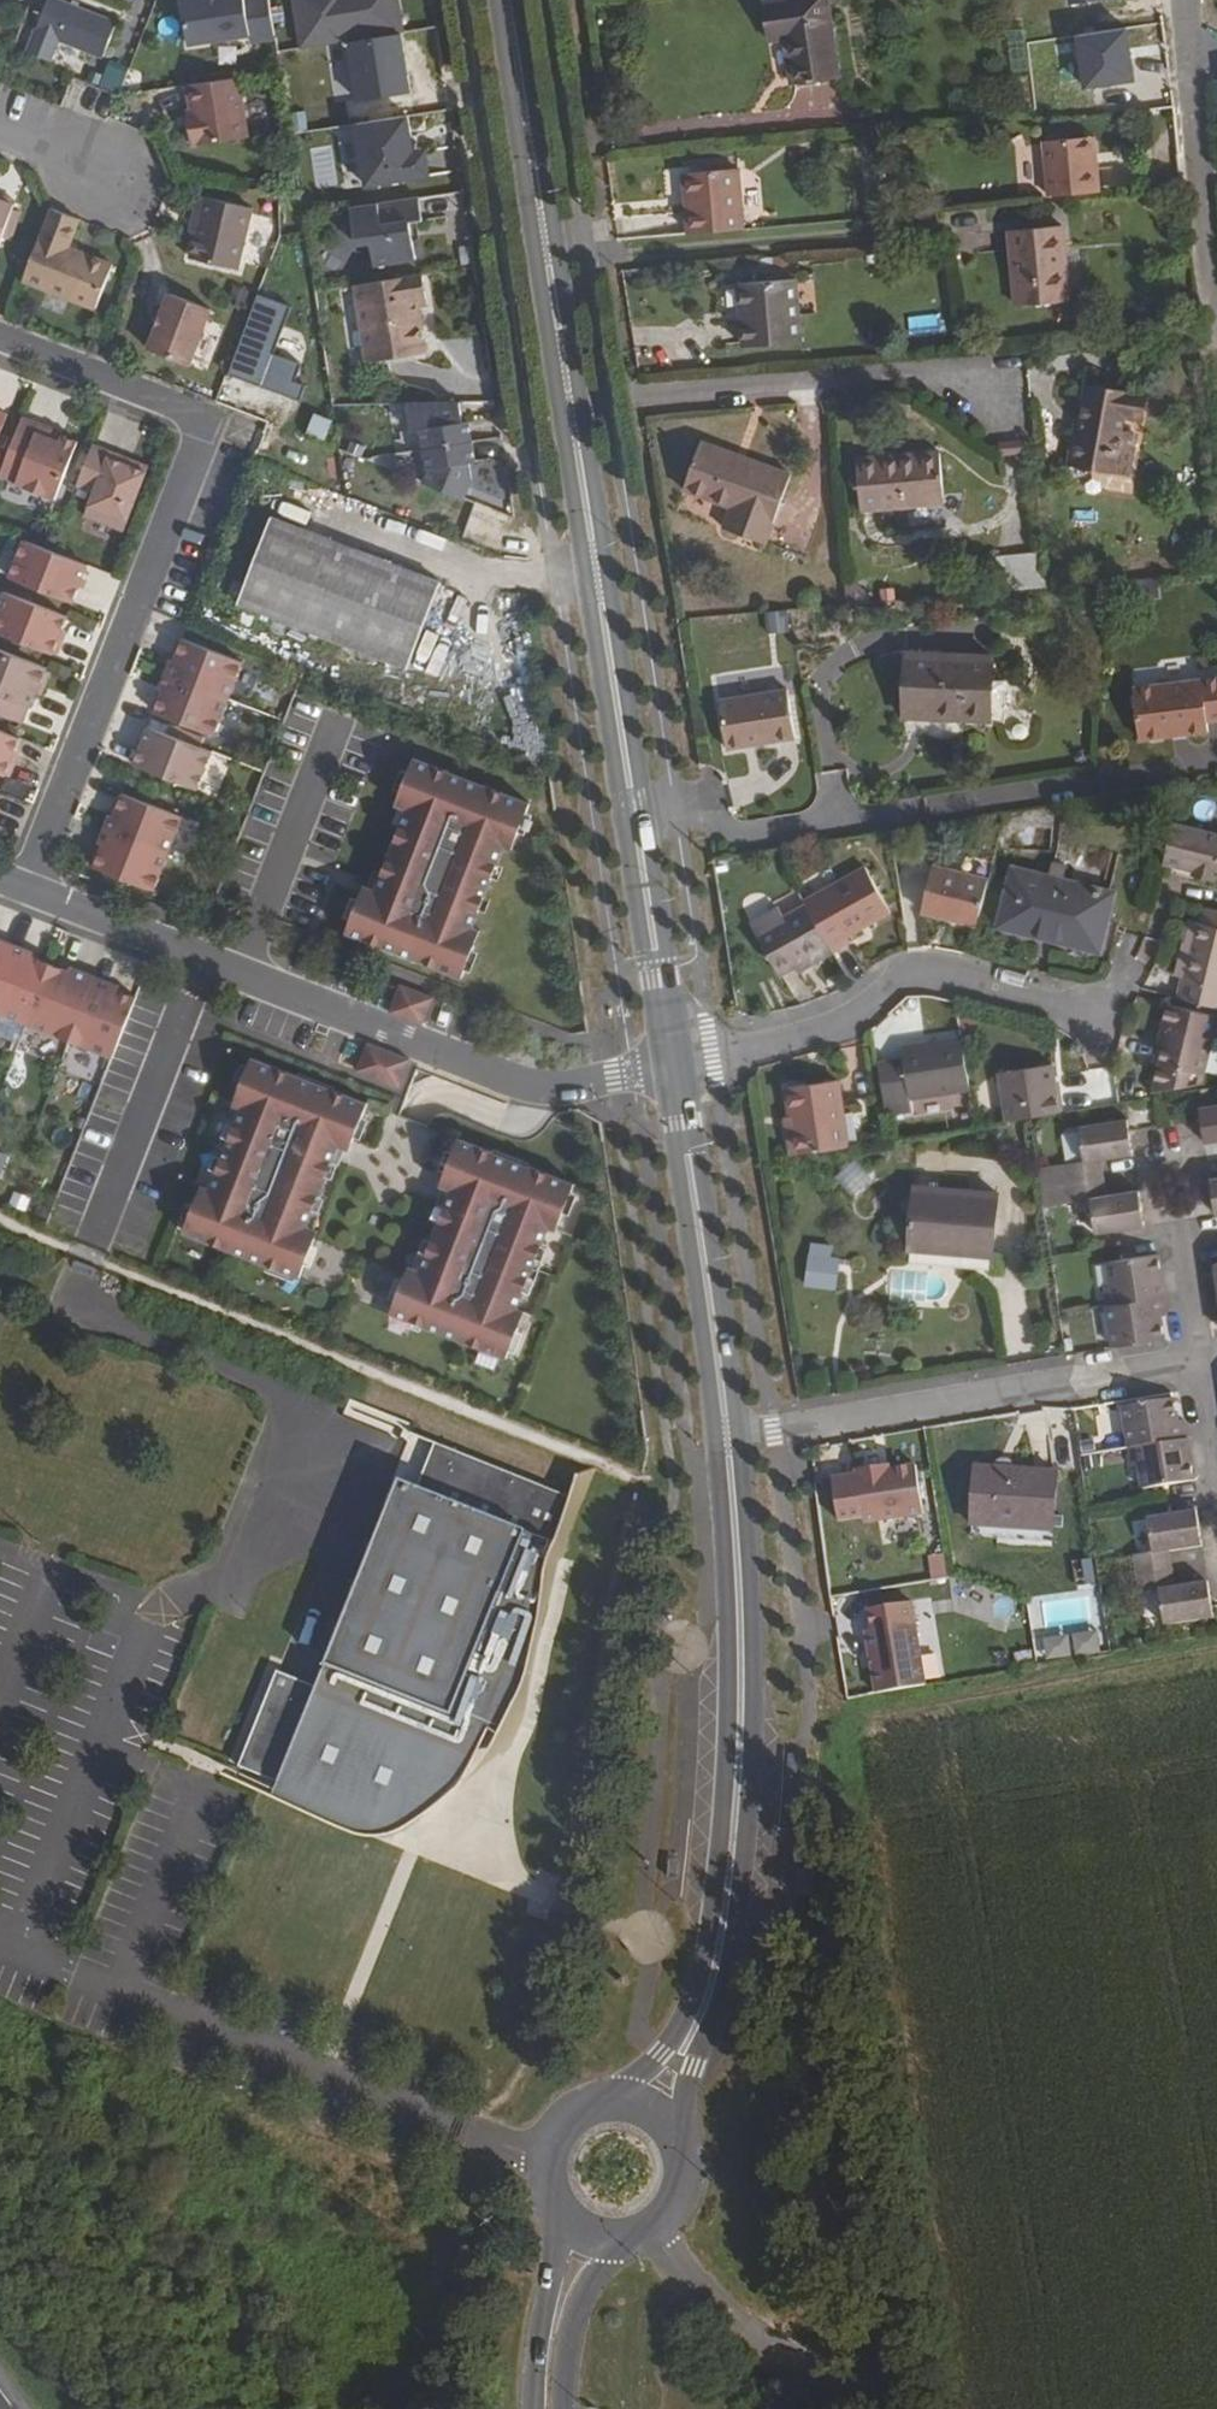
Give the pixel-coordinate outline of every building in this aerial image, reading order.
[(55,0),(48,0),(27,54),(64,68),(72,46),(117,63),(130,29),(55,0)] [(183,1),(190,48),(251,38),(252,46),(276,42),(269,0),(189,0),(183,1)] [(302,50),(349,43),(402,34),(404,34),(398,0),(294,0),(302,50)] [(762,3),(768,41),(786,38),(792,85),(838,79),(826,0),(778,0),(762,3)] [(1084,89),(1133,82),(1126,29),(1077,36),(1084,89)] [(412,93),(402,34),(349,43),(358,102),(412,93)] [(111,67),(101,90),(119,98),(129,74),(111,67)] [(239,79),(187,87),(191,113),(193,123),(188,124),(192,148),(248,139),(239,79)] [(381,184),(433,175),(429,150),(416,152),(410,115),(371,122),(381,184)] [(339,199),(331,127),(291,132),(299,203),(339,199)] [(1088,139),(1043,143),(1048,197),(1099,193),(1096,166),(1090,166),(1088,139)] [(1093,139),(1088,139),(1090,166),(1096,166),(1093,139)] [(738,170),(684,174),(686,200),(690,199),(691,210),(687,211),(690,235),(743,231),(738,170)] [(15,203),(0,198),(0,245),(15,203)] [(418,198),(350,209),(355,244),(370,241),(374,265),(416,259),(410,223),(422,221),(418,198)] [(191,199),(189,220),(195,221),(193,237),(188,263),(235,270),(245,205),(191,199)] [(67,249),(79,220),(50,209),(23,281),(96,308),(110,270),(81,259),(66,253),(67,249)] [(195,221),(189,220),(187,236),(193,237),(195,221)] [(1063,226),(1008,231),(1015,307),(1070,302),(1063,226)] [(83,255),(67,249),(66,253),(81,259),(83,255)] [(417,301),(427,300),(423,275),(356,285),(368,363),(425,354),(417,301)] [(796,278),(737,284),(743,348),(802,343),(796,278)] [(292,306),(258,293),(226,374),(299,403),(305,386),(294,382),(301,365),(273,354),(292,306)] [(211,312),(170,295),(149,351),(190,367),(211,312)] [(1142,393),(1084,386),(1077,429),(1073,429),(1067,465),(1128,475),(1132,453),(1119,451),(1122,433),(1124,420),(1136,422),(1142,393)] [(464,423),(460,404),(408,405),(412,432),(402,434),(406,461),(431,470),(425,486),(467,501),(475,481),(471,463),(477,462),(470,422),(464,423)] [(323,440),(332,419),(310,411),(302,432),(323,440)] [(8,415),(0,412),(0,436),(8,415)] [(23,418),(0,477),(17,483),(16,485),(56,501),(79,443),(62,436),(60,442),(38,433),(40,428),(41,425),(23,418)] [(40,428),(38,433),(60,442),(62,436),(40,428)] [(1135,435),(1122,433),(1119,451),(1132,453),(1135,435)] [(790,473),(701,442),(684,491),(730,508),(723,528),(765,544),(790,473)] [(93,446),(91,451),(108,458),(110,452),(93,446)] [(108,458),(91,451),(77,487),(94,493),(85,517),(124,532),(149,467),(132,461),(129,466),(124,464),(126,459),(110,452),(108,458)] [(899,468),(857,472),(861,511),(945,504),(940,453),(898,456),(899,468)] [(898,456),(856,459),(857,472),(899,468),(898,456)] [(238,604),(407,669),(440,583),(271,517),(238,604)] [(24,541),(9,578),(73,604),(88,566),(51,552),(24,541)] [(1042,553),(997,558),(1001,591),(1045,587),(1042,553)] [(0,602),(0,635),(53,656),(68,618),(4,592),(0,602)] [(170,660),(165,675),(229,700),(244,663),(183,638),(174,662),(170,660)] [(48,669),(0,650),(0,715),(23,724),(29,708),(33,708),(38,693),(35,692),(37,686),(41,687),(48,669)] [(993,657),(906,653),(903,718),(951,720),(951,717),(990,718),(993,657)] [(229,700),(165,675),(159,689),(163,690),(154,714),(214,738),(229,700)] [(1140,739),(1208,731),(1207,721),(1216,720),(1216,677),(1133,687),(1140,739)] [(791,691),(721,702),(728,751),(799,740),(791,691)] [(149,728),(134,766),(197,790),(212,753),(149,728)] [(6,776),(20,739),(0,731),(0,774),(6,776)] [(361,894),(346,932),(382,946),(383,943),(417,957),(416,959),(463,978),(475,947),(467,944),(473,929),(505,847),(510,832),(518,835),(531,804),(484,786),(482,789),(448,775),(450,772),(414,758),(399,797),(410,801),(407,809),(375,891),(373,899),(361,894)] [(110,815),(105,830),(169,855),(184,817),(123,794),(114,817),(110,815)] [(399,797),(396,805),(407,809),(410,801),(399,797)] [(1173,823),(1163,865),(1191,871),(1190,876),(1215,882),(1216,875),(1216,834),(1173,823)] [(169,855),(105,830),(99,844),(103,845),(94,869),(154,892),(169,855)] [(510,832),(505,847),(513,850),(518,835),(510,832)] [(1049,877),(1013,869),(998,926),(1042,938),(1043,934),(1100,949),(1113,893),(1061,881),(1065,866),(1052,863),(1049,877)] [(988,880),(932,867),(921,912),(977,927),(988,880)] [(806,905),(828,946),(832,952),(849,943),(845,937),(891,913),(863,868),(804,902),(806,905)] [(364,886),(361,894),(373,899),(375,891),(364,886)] [(806,905),(755,933),(779,976),(795,967),(794,966),(828,946),(806,905)] [(1204,908),(1200,923),(1197,922),(1182,978),(1177,998),(1216,1008),(1216,912),(1204,908)] [(1197,922),(1189,920),(1174,976),(1182,978),(1197,922)] [(473,929),(467,944),(475,947),(481,932),(473,929)] [(7,948),(9,943),(0,940),(0,945),(7,948)] [(9,943),(7,948),(31,957),(33,953),(9,943)] [(828,946),(794,966),(795,967),(797,972),(832,953),(832,952),(828,946)] [(7,948),(0,966),(0,1015),(27,1026),(50,965),(31,957),(7,948)] [(69,972),(50,965),(27,1026),(69,1042),(93,982),(69,972)] [(71,968),(69,972),(93,982),(95,977),(71,968)] [(95,977),(93,982),(118,991),(119,987),(95,977)] [(118,991),(93,982),(69,1042),(113,1059),(137,999),(118,991)] [(402,986),(391,1014),(424,1027),(435,999),(402,986)] [(1165,1004),(1160,1024),(1168,1025),(1159,1064),(1151,1093),(1202,1086),(1216,1021),(1216,1016),(1165,1004)] [(1168,1025),(1160,1024),(1151,1062),(1159,1064),(1168,1025)] [(902,1059),(877,1063),(886,1115),(912,1112),(910,1100),(970,1090),(961,1037),(900,1047),(902,1059)] [(368,1044),(358,1072),(399,1088),(411,1060),(368,1044)] [(353,1142),(368,1104),(333,1091),(332,1094),(298,1080),(299,1078),(252,1059),(240,1090),(248,1093),(242,1108),(210,1190),(204,1205),(196,1202),(184,1233),(231,1251),(232,1248),(266,1262),(265,1264),(301,1279),(316,1240),(304,1236),(307,1228),(339,1146),(342,1138),(353,1142)] [(1051,1064),(999,1073),(1006,1121),(1028,1118),(1043,1116),(1059,1113),(1051,1064)] [(838,1081),(787,1088),(791,1123),(786,1124),(792,1157),(848,1147),(838,1081)] [(248,1093),(240,1090),(234,1105),(242,1108),(248,1093)] [(1199,1108),(1201,1123),(1205,1144),(1216,1142),(1216,1105),(1199,1108)] [(1127,1119),(1077,1126),(1083,1161),(1057,1166),(1060,1185),(1103,1178),(1101,1163),(1133,1156),(1130,1135),(1127,1119)] [(350,1150),(353,1142),(342,1138),(339,1146),(350,1150)] [(406,1276),(392,1314),(426,1327),(428,1324),(462,1338),(461,1341),(508,1359),(520,1328),(512,1325),(517,1310),(550,1228),(556,1213),(563,1216),(575,1185),(528,1167),(527,1170),(493,1156),(494,1154),(459,1139),(444,1178),(456,1182),(452,1190),(421,1272),(417,1280),(406,1276)] [(832,1176),(851,1196),(870,1179),(851,1159),(832,1176)] [(456,1182),(444,1178),(441,1186),(452,1190),(456,1182)] [(1103,1178),(1060,1185),(1063,1204),(1089,1200),(1095,1235),(1144,1226),(1139,1190),(1106,1195),(1103,1178)] [(196,1202),(204,1205),(210,1190),(202,1187),(196,1202)] [(997,1194),(914,1187),(908,1250),(992,1257),(997,1194)] [(550,1228),(557,1232),(563,1216),(556,1213),(550,1228)] [(304,1236),(316,1240),(319,1232),(307,1228),(304,1236)] [(802,1286),(832,1289),(837,1244),(806,1241),(802,1286)] [(1149,1256),(1106,1263),(1111,1287),(1103,1287),(1106,1306),(1165,1297),(1158,1255),(1149,1256)] [(421,1272),(409,1268),(406,1276),(417,1280),(421,1272)] [(1165,1297),(1106,1306),(1113,1348),(1165,1340),(1161,1316),(1168,1315),(1165,1297)] [(512,1325),(520,1328),(525,1313),(517,1310),(512,1325)] [(1174,1398),(1122,1406),(1129,1449),(1188,1440),(1185,1421),(1178,1422),(1174,1398)] [(1188,1440),(1129,1449),(1132,1467),(1137,1467),(1140,1490),(1192,1482),(1194,1482),(1188,1440)] [(417,1487),(399,1480),(317,1688),(277,1672),(238,1767),(266,1778),(396,1830),(403,1815),(417,1821),(446,1785),(460,1764),(474,1744),(487,1729),(510,1746),(522,1723),(527,1699),(535,1652),(547,1606),(557,1531),(571,1497),(434,1443),(420,1479),(440,1487),(437,1495),(417,1487)] [(864,1524),(924,1515),(916,1466),(890,1470),(881,1471),(880,1466),(856,1471),(856,1475),(832,1479),(839,1521),(863,1517),(864,1524)] [(1057,1472),(974,1466),(970,1525),(1053,1531),(1057,1472)] [(1197,1511),(1149,1518),(1154,1553),(1135,1556),(1138,1576),(1172,1570),(1170,1552),(1203,1547),(1197,1511)] [(931,1558),(935,1581),(949,1579),(945,1556),(931,1558)] [(1172,1570),(1138,1576),(1141,1595),(1160,1592),(1166,1626),(1214,1618),(1212,1604),(1209,1582),(1175,1587),(1172,1570)] [(861,1636),(871,1698),(920,1689),(909,1628),(861,1636)] [(1077,1655),(1097,1651),(1092,1631),(1073,1635),(1077,1655)] [(1009,1657),(1012,1673),(1030,1670),(1027,1654),(1009,1657)]
